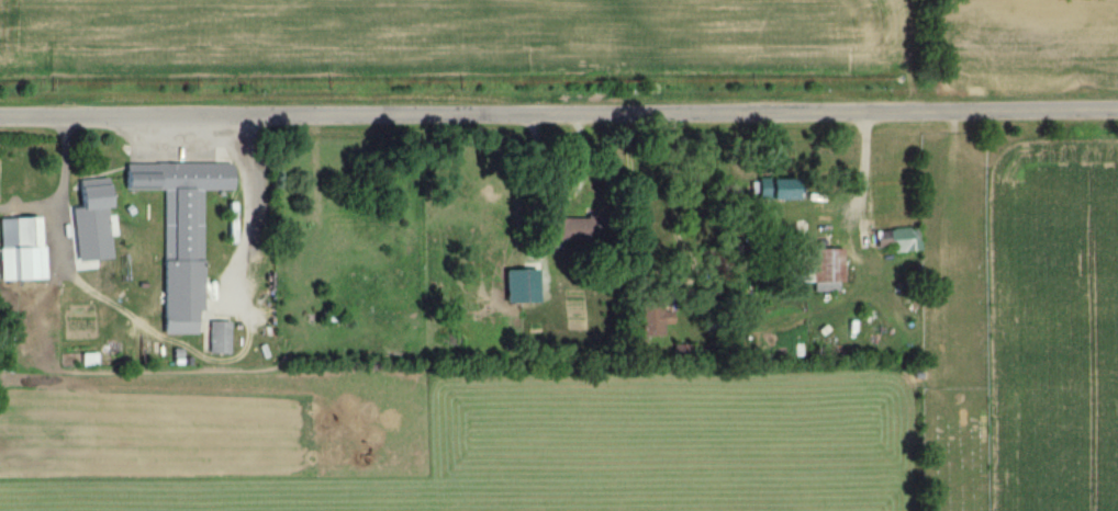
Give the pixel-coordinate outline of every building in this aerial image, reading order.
[(200,191),(230,191),(230,164),(121,164),(121,191),(161,191),(161,272),(200,272),(200,191)] [(790,199),(789,178),(753,178),(753,200),(790,199)] [(75,180),(76,225),(94,224),(94,208),(106,208),(105,179),(75,180)] [(42,279),(41,246),(36,246),(35,217),(0,219),(0,281),(42,279)] [(540,218),(540,239),(587,239),(587,218),(540,218)] [(915,230),(871,230),(871,247),(887,247),(887,252),(915,252),(915,230)] [(838,249),(807,249),(807,292),(838,292),(838,249)] [(636,336),(657,336),(657,325),(666,325),(666,311),(657,311),(656,294),(636,294),(636,336)] [(194,335),(194,308),(159,308),(159,335),(194,335)] [(226,354),(226,322),(206,322),(206,354),(226,354)] [(670,360),(684,360),(684,346),(670,346),(670,360)]
